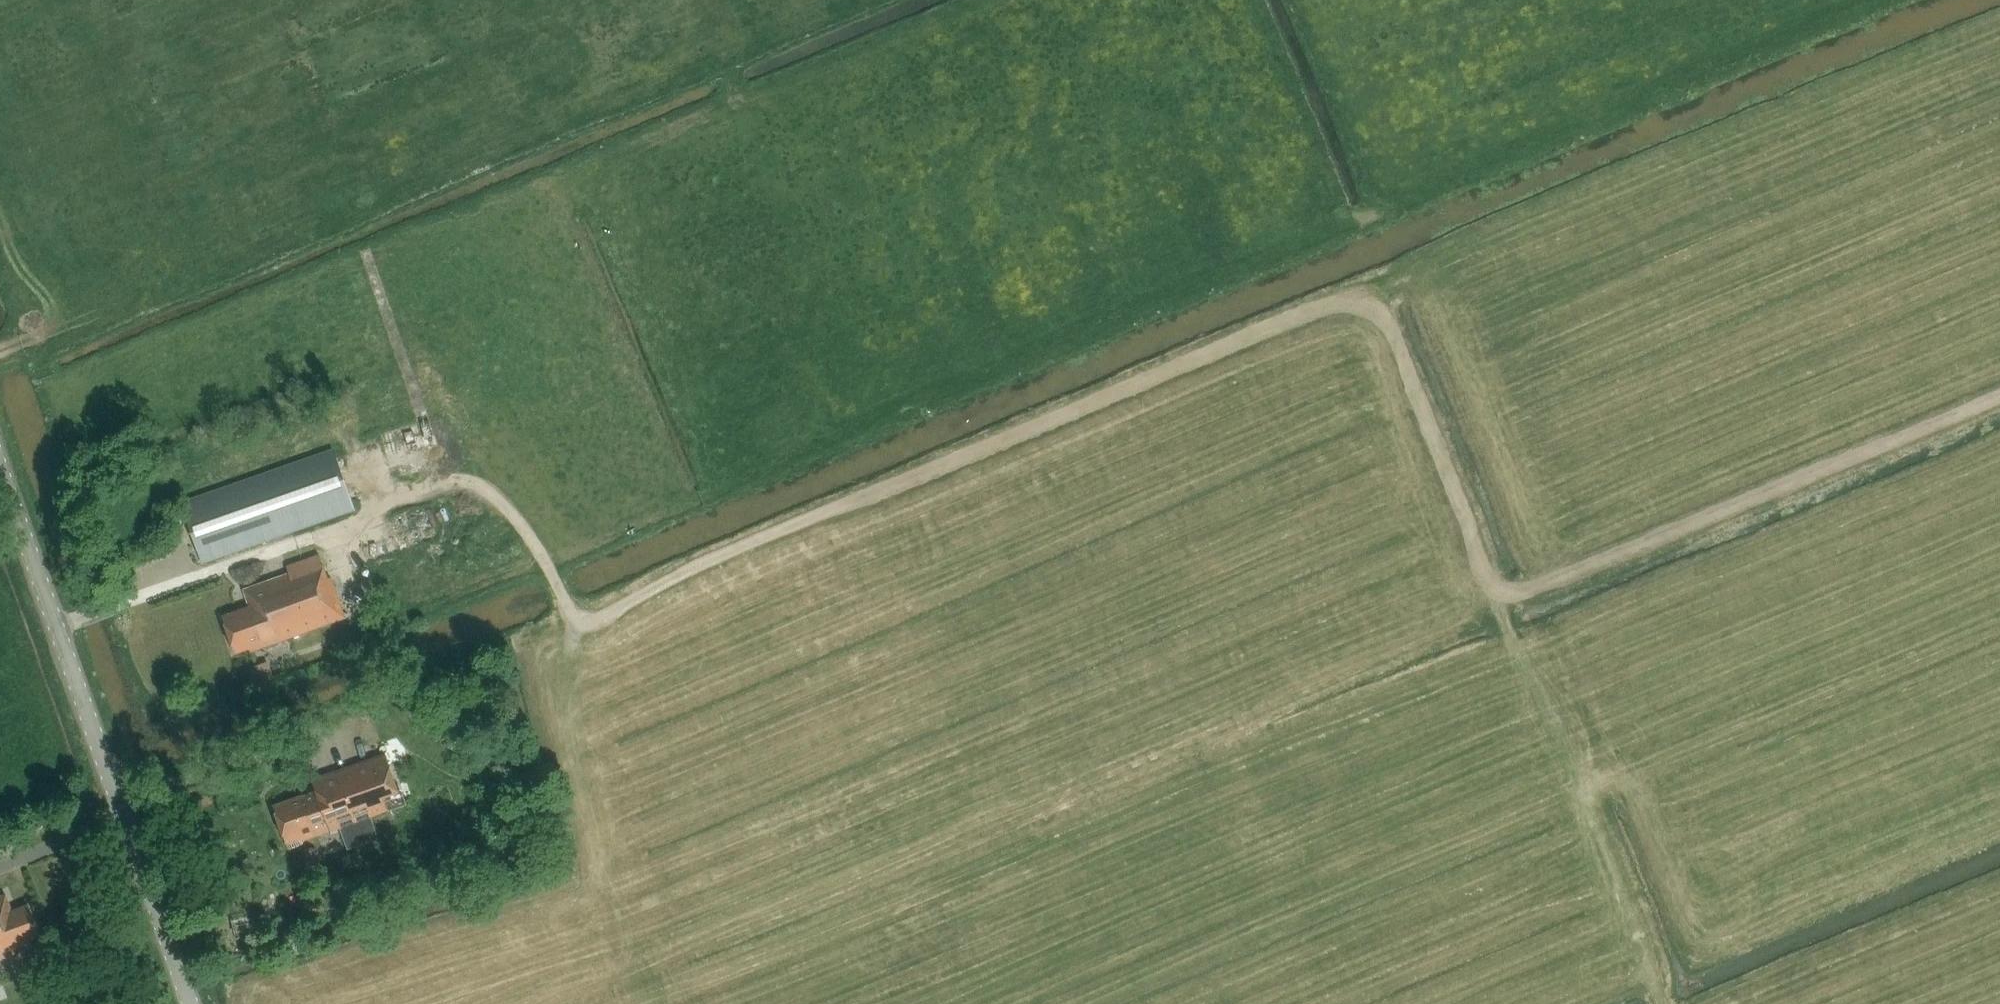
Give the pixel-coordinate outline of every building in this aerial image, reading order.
[(354,510),(333,449),(180,502),(201,563),(354,510)] [(252,650),(346,617),(331,577),(328,578),(320,555),(288,566),(290,574),(245,590),(251,607),(224,616),(237,652),(251,647),(252,650)] [(405,804),(390,763),(327,785),(328,788),(304,796),(304,795),(275,805),(288,841),(302,836),(303,840),(405,804)] [(39,935),(29,906),(13,912),(6,895),(0,897),(0,954),(30,943),(29,939),(39,935)]
